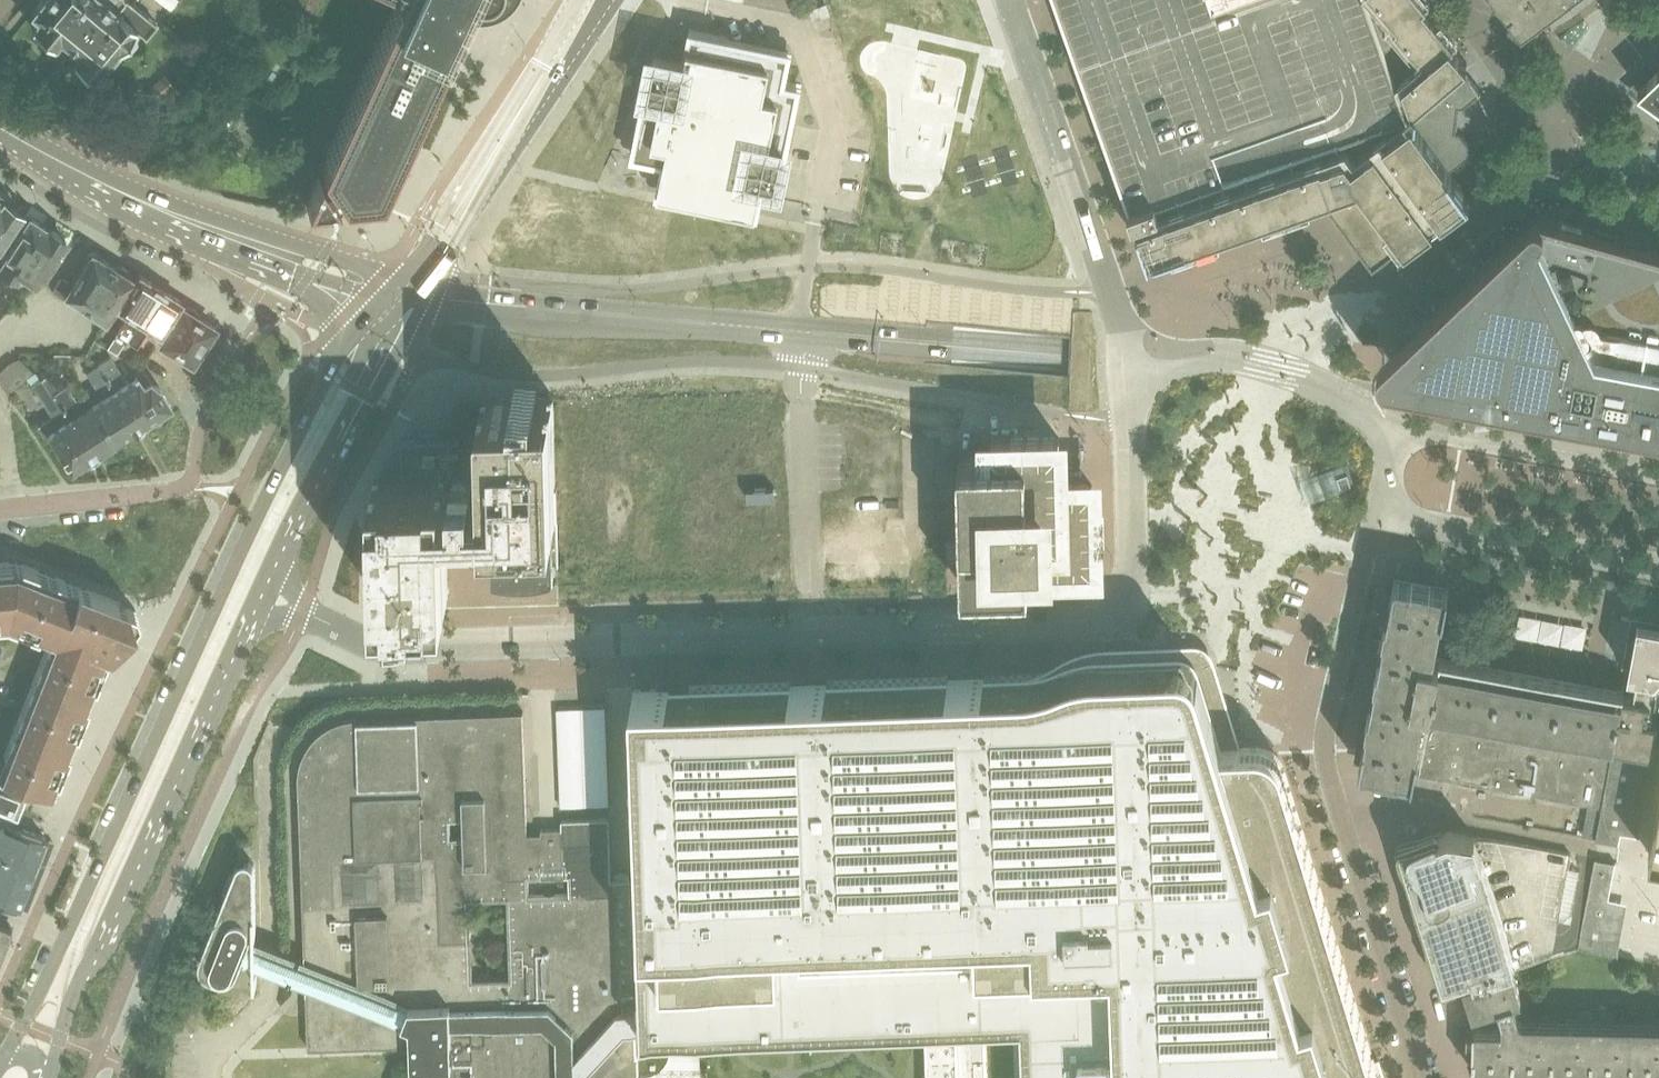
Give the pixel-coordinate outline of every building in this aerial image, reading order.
[(74,61),(73,68),(84,77),(91,75),(94,77),(117,48),(118,48),(121,45),(128,45),(136,36),(134,29),(135,27),(145,35),(157,21),(134,3),(137,0),(40,0),(39,1),(31,11),(38,17),(31,25),(53,44),(60,36),(79,51),(72,59),(74,61)] [(321,166),(326,173),(322,176),(318,171),(305,200),(336,197),(333,192),(337,189),(343,197),(380,193),(460,19),(465,20),(470,22),(475,23),(480,23),(485,22),(489,22),(494,20),(499,18),(503,16),(507,13),(511,10),(514,6),(517,2),(518,0),(397,0),(321,166)] [(793,11),(795,0),(735,0),(793,11)] [(1455,41),(1424,5),(1427,2),(1426,1),(1425,0),(1058,0),(1064,16),(1079,58),(1081,66),(1091,93),(1097,110),(1131,206),(1131,207),(1135,205),(1138,213),(1135,214),(1135,215),(1136,217),(1148,253),(1152,264),(1242,232),(1324,203),(1372,268),(1407,242),(1470,196),(1452,172),(1450,168),(1466,156),(1472,151),(1472,152),(1475,150),(1459,129),(1453,128),(1454,117),(1455,106),(1462,107),(1482,90),(1480,88),(1479,88),(1472,80),(1461,67),(1467,62),(1452,44),(1455,41)] [(1522,30),(1562,0),(1500,0),(1522,30)] [(826,2),(810,8),(814,20),(830,14),(826,2)] [(1581,21),(1559,37),(1574,46),(1587,28),(1581,21)] [(762,195),(765,181),(770,182),(779,184),(780,175),(783,157),(784,157),(784,155),(786,154),(787,154),(787,152),(788,152),(801,88),(801,86),(800,85),(799,84),(798,83),(786,81),(791,53),(791,52),(791,50),(790,49),(788,49),(693,29),(692,29),(690,30),(689,31),(689,32),(682,62),(680,62),(662,58),(654,56),(652,65),(649,83),(648,83),(648,85),(646,86),(645,87),(645,88),(631,152),(631,154),(632,155),(633,156),(634,157),(638,158),(642,161),(646,164),(650,167),(655,170),(660,172),(656,190),(656,192),(657,193),(658,194),(659,195),(755,214),(756,214),(757,214),(758,213),(759,211),(762,195)] [(1638,87),(1658,102),(1658,68),(1638,87)] [(21,211),(18,208),(6,200),(2,198),(1,198),(0,192),(0,242),(21,211)] [(1541,211),(1538,210),(1536,210),(1533,210),(1531,211),(1530,212),(1413,323),(1382,353),(1381,354),(1379,356),(1378,359),(1378,361),(1378,364),(1378,367),(1379,369),(1381,371),(1383,373),(1385,374),(1388,375),(1396,376),(1658,425),(1658,244),(1541,211)] [(26,222),(0,259),(0,286),(1,287),(11,273),(16,277),(20,271),(36,282),(59,248),(65,239),(47,226),(46,228),(29,216),(26,222)] [(86,253),(88,258),(72,282),(61,276),(52,289),(65,297),(67,294),(105,319),(132,277),(129,275),(129,270),(119,264),(115,266),(98,256),(97,251),(86,253)] [(152,305),(163,288),(153,281),(153,282),(139,273),(134,281),(117,308),(128,315),(117,334),(128,341),(138,324),(135,322),(148,303),(152,305)] [(138,324),(128,341),(137,346),(145,334),(154,340),(158,333),(159,334),(181,300),(167,291),(168,291),(163,288),(152,305),(148,303),(135,322),(138,324)] [(186,305),(184,306),(182,305),(161,341),(193,360),(191,365),(200,370),(208,357),(199,352),(214,328),(214,327),(214,326),(214,325),(213,324),(198,315),(198,312),(197,310),(195,308),(193,307),(191,306),(189,305),(186,305)] [(70,372),(71,353),(53,353),(53,358),(70,372)] [(7,391),(32,371),(18,356),(10,360),(0,369),(0,383),(7,391)] [(136,426),(169,405),(159,388),(148,379),(145,374),(139,373),(126,381),(110,356),(98,364),(136,426)] [(115,439),(136,426),(98,364),(87,370),(101,397),(92,402),(115,439)] [(92,453),(54,392),(52,393),(47,389),(42,382),(40,379),(32,384),(52,415),(36,425),(41,434),(46,431),(70,469),(77,470),(86,465),(87,459),(86,457),(92,453)] [(92,453),(115,439),(92,402),(82,408),(67,385),(54,392),(92,453)] [(548,396),(542,396),(521,396),(488,397),(488,399),(488,403),(489,443),(456,444),(456,440),(460,440),(460,438),(441,439),(441,430),(429,430),(416,430),(416,439),(400,440),(397,440),(397,442),(402,441),(403,474),(380,475),(383,597),(390,597),(394,597),(394,608),(406,608),(416,608),(416,597),(444,596),(444,594),(443,594),(441,521),(447,521),(450,520),(460,520),(465,519),(470,519),(470,520),(470,530),(471,530),(486,530),(486,531),(486,553),(487,566),(491,566),(492,584),(504,586),(509,587),(516,587),(517,587),(528,587),(529,587),(536,586),(540,586),(553,582),(553,564),(558,564),(554,436),(554,434),(554,403),(548,398),(548,397),(549,397),(548,396)] [(959,455),(962,587),(966,586),(978,586),(1030,585),(1030,569),(1094,568),(1094,548),(1093,532),(1099,532),(1098,519),(1093,519),(1092,484),(1088,484),(1072,484),(1060,484),(1059,441),(1059,436),(991,438),(991,454),(959,455)] [(1347,460),(1313,472),(1298,477),(1302,489),(1306,501),(1314,498),(1340,489),(1355,484),(1353,478),(1352,473),(1349,465),(1347,460)] [(946,539),(947,561),(960,560),(960,539),(946,539)] [(7,619),(50,636),(52,631),(57,633),(1,775),(1,776),(25,785),(55,797),(55,796),(111,654),(128,630),(120,602),(16,561),(0,562),(0,620),(7,619)] [(1589,804),(1603,807),(1615,739),(1621,703),(1623,692),(1621,692),(1621,690),(1623,690),(1624,688),(1519,668),(1439,653),(1434,653),(1438,634),(1442,635),(1446,613),(1447,612),(1447,611),(1444,610),(1449,584),(1438,582),(1400,575),(1397,575),(1397,578),(1388,576),(1380,621),(1379,623),(1375,644),(1356,748),(1353,759),(1363,761),(1391,766),(1403,768),(1421,772),(1445,776),(1450,777),(1589,804)] [(1604,657),(1618,660),(1617,665),(1627,667),(1625,679),(1625,680),(1624,688),(1623,690),(1621,690),(1621,692),(1623,692),(1621,703),(1615,739),(1653,747),(1658,719),(1658,718),(1654,718),(1657,696),(1658,696),(1658,619),(1653,617),(1633,614),(1630,626),(1625,625),(1626,623),(1615,621),(1615,620),(1611,620),(1604,657)] [(206,943),(202,954),(201,960),(202,966),(205,971),(211,974),(211,975),(220,979),(227,978),(230,978),(234,975),(238,970),(243,957),(246,958),(247,957),(257,961),(306,981),(308,1047),(412,1043),(412,1049),(413,1070),(410,1070),(410,1076),(405,1076),(405,1077),(639,1077),(637,1029),(667,1028),(696,1027),(967,1018),(967,1034),(924,1037),(926,1077),(987,1077),(985,1018),(1025,1016),(1027,1077),(1378,1077),(1372,1059),(1280,759),(1278,754),(1274,751),(1270,747),(1265,745),(1260,743),(1254,743),(1241,744),(1222,744),(1197,665),(1194,660),(1190,657),(1187,655),(1182,654),(1177,653),(1089,657),(1079,659),(1070,661),(1052,668),(1042,671),(1023,674),(985,675),(985,674),(671,686),(633,687),(641,877),(631,877),(630,875),(628,872),(625,870),(622,869),(620,870),(617,871),(614,875),(614,878),(611,878),(609,817),(561,818),(562,827),(541,828),(542,843),(527,844),(523,712),(523,710),(345,719),(338,720),(330,723),(324,726),(318,730),(312,736),(307,742),(302,750),(300,758),(298,765),(298,771),(305,962),(253,941),(254,940),(250,939),(252,933),(254,933),(254,934),(256,934),(255,868),(254,863),(251,860),(249,859),(246,858),(242,859),(239,861),(237,864),(206,943)] [(560,805),(609,804),(606,705),(557,707),(560,805)] [(8,806),(16,810),(25,785),(1,776),(1,775),(0,775),(0,803),(8,806)] [(1650,853),(1658,854),(1658,807),(1650,853)] [(45,836),(0,819),(0,850),(18,857),(16,862),(32,868),(45,836)] [(1461,976),(1463,982),(1512,967),(1580,947),(1596,858),(1584,856),(1571,926),(1560,923),(1572,854),(1449,831),(1435,835),(1434,833),(1401,843),(1444,982),(1461,976)] [(32,868),(16,862),(18,857),(0,850),(0,899),(17,906),(32,868)] [(10,924),(0,920),(0,949),(10,924)] [(1522,999),(1512,967),(1463,982),(1474,1016),(1473,1024),(1513,1024),(1521,1019),(1515,1001),(1522,999)] [(1521,1019),(1513,1024),(1473,1024),(1472,1070),(1474,1070),(1474,1066),(1656,1071),(1658,1071),(1658,1021),(1521,1019)]
